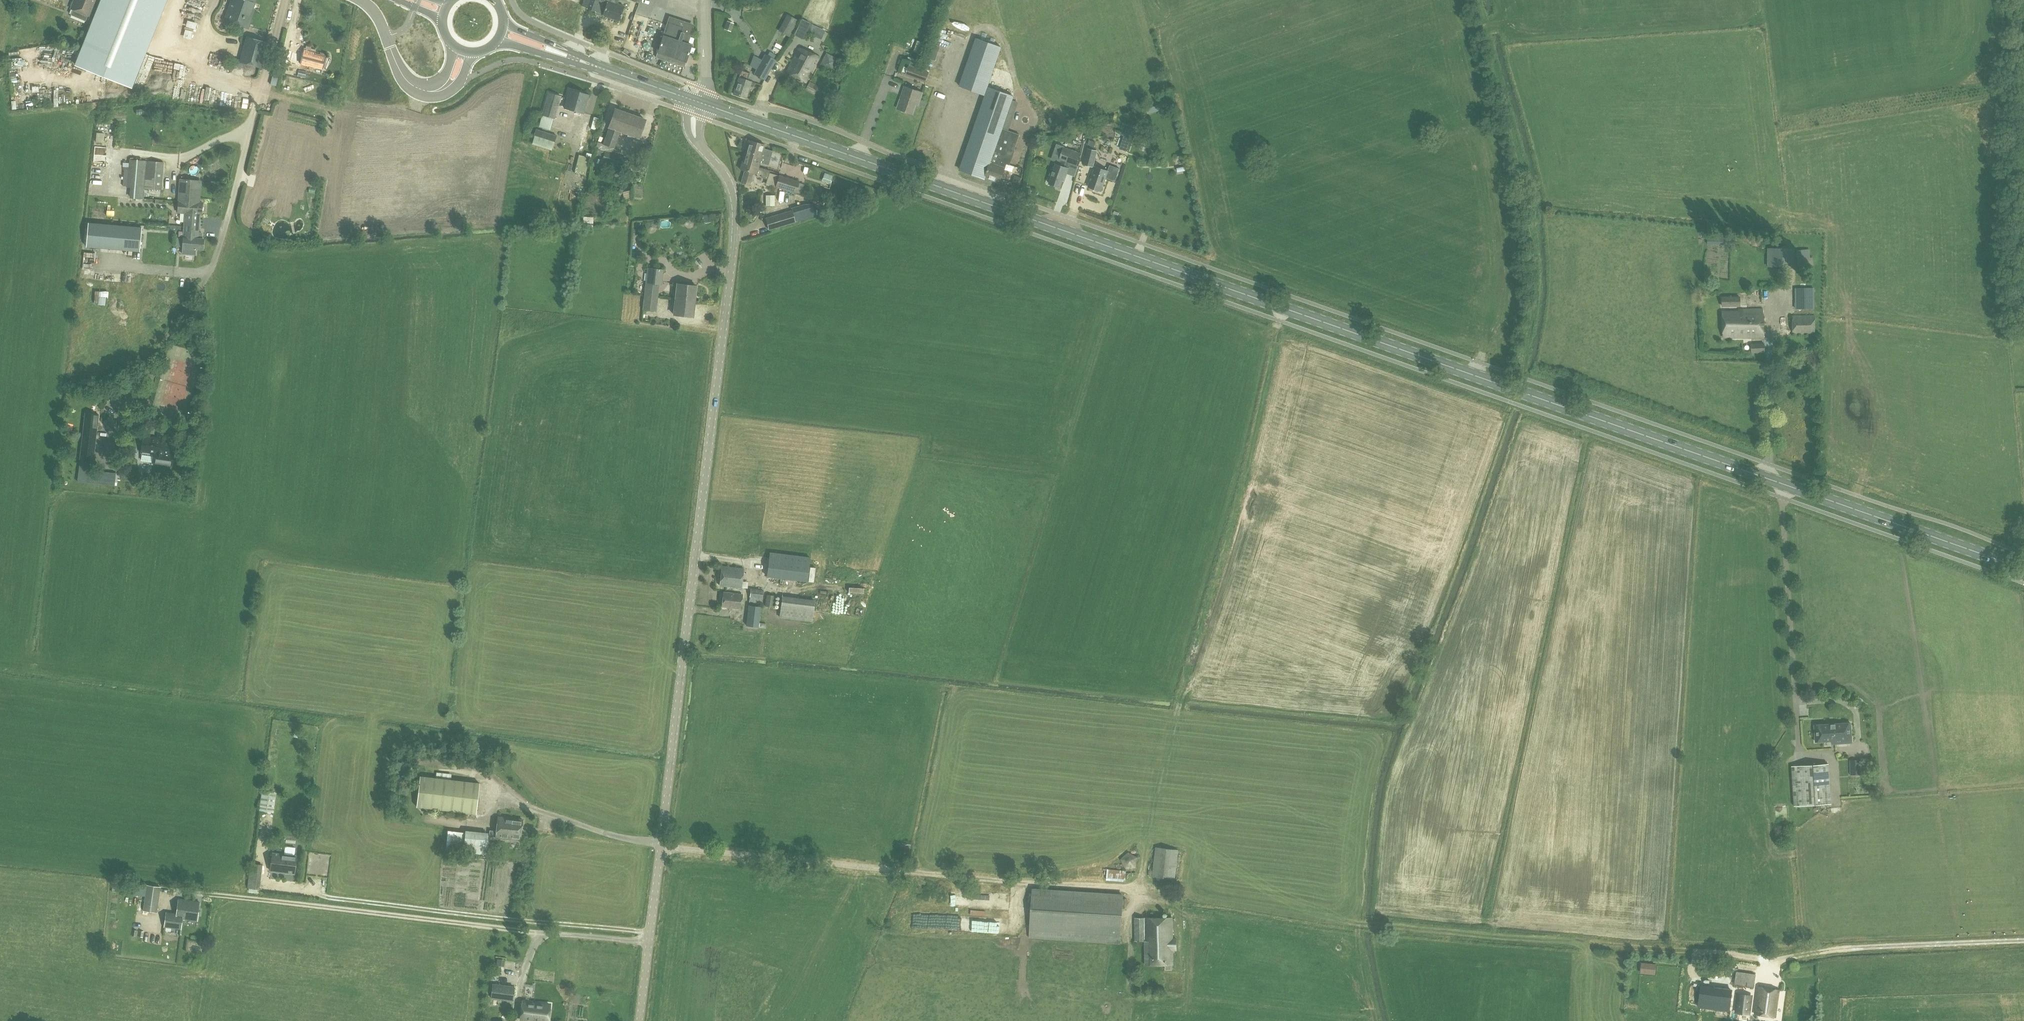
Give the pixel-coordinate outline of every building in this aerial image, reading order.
[(70,9),(72,10),(70,15),(85,21),(87,16),(90,17),(97,0),(73,0),(70,9)] [(131,87),(166,0),(101,0),(75,65),(131,87)] [(174,22),(198,26),(201,7),(189,5),(189,1),(182,0),(178,0),(174,22)] [(225,20),(247,28),(254,10),(252,9),(255,0),(234,0),(233,2),(231,2),(225,20)] [(622,14),(624,6),(617,3),(617,5),(602,0),(584,0),(582,6),(587,7),(587,9),(595,11),(603,14),(603,15),(619,21),(620,18),(621,18),(622,15),(622,14)] [(787,15),(779,31),(790,37),(798,21),(787,15)] [(695,24),(670,16),(666,26),(657,54),(658,54),(657,57),(684,66),(685,62),(686,63),(691,45),(688,44),(691,35),(695,24)] [(806,31),(810,23),(802,20),(795,35),(803,39),(806,31)] [(734,23),(727,21),(724,29),(731,31),(734,23)] [(826,31),(810,23),(806,31),(822,39),(826,31)] [(247,38),(241,62),(260,67),(266,43),(247,38)] [(976,39),(960,86),(986,95),(960,170),(985,179),(986,178),(1000,183),(1007,164),(1009,165),(1020,135),(1003,129),(1014,97),(988,88),(1002,47),(976,39)] [(199,42),(194,58),(203,61),(208,48),(219,52),(220,49),(199,42)] [(787,72),(806,82),(819,57),(800,47),(787,72)] [(300,63),(322,69),(325,57),(314,54),(314,51),(304,49),(300,63)] [(753,74),(764,80),(776,61),(765,54),(753,74)] [(146,78),(154,79),(158,60),(151,59),(146,78)] [(926,82),(929,72),(909,65),(906,75),(926,82)] [(739,78),(734,95),(745,99),(751,82),(747,81),(750,74),(742,71),(739,78)] [(818,88),(809,82),(805,89),(814,95),(818,88)] [(919,100),(922,92),(906,87),(898,109),(912,114),(917,99),(919,100)] [(569,89),(564,107),(584,113),(589,95),(569,89)] [(235,91),(233,104),(246,106),(248,93),(235,91)] [(548,92),(542,115),(555,119),(561,96),(548,92)] [(639,138),(645,120),(615,110),(609,127),(610,128),(602,150),(598,149),(592,165),(620,175),(626,158),(612,153),(620,131),(639,138)] [(1129,151),(1138,126),(1128,123),(1120,148),(1129,151)] [(765,145),(749,140),(745,152),(754,154),(751,165),(758,167),(759,163),(768,166),(772,151),(764,149),(765,145)] [(926,140),(915,144),(917,149),(928,145),(926,140)] [(1069,169),(1067,168),(1069,163),(1069,162),(1077,166),(1081,154),(1064,147),(1060,159),(1061,160),(1060,162),(1057,161),(1056,164),(1054,170),(1052,169),(1050,176),(1052,176),(1049,183),(1061,187),(1063,181),(1065,181),(1069,169)] [(1093,150),(1088,148),(1083,164),(1094,167),(1098,151),(1093,150)] [(770,170),(758,167),(751,165),(754,154),(745,152),(740,169),(745,170),(742,183),(750,185),(753,173),(756,174),(756,176),(767,179),(770,170)] [(575,172),(585,175),(589,158),(579,156),(575,172)] [(145,189),(147,161),(130,160),(129,163),(129,167),(128,188),(132,188),(131,198),(144,199),(145,189)] [(164,163),(147,161),(145,189),(162,190),(164,163)] [(1095,168),(1089,187),(1095,189),(1096,190),(1099,191),(1100,190),(1102,191),(1107,177),(1115,180),(1119,168),(1109,165),(1107,172),(1095,168)] [(825,173),(822,180),(830,183),(833,176),(825,173)] [(1012,183),(1018,186),(1021,178),(1014,175),(1012,183)] [(778,177),(774,188),(794,195),(798,183),(778,177)] [(181,179),(179,201),(199,203),(199,202),(200,181),(181,179)] [(766,195),(766,205),(774,205),(774,195),(766,195)] [(199,203),(179,201),(178,212),(186,213),(184,229),(198,230),(200,214),(202,214),(203,203),(199,202),(199,203)] [(792,210),(796,222),(808,218),(804,205),(792,209),(792,210)] [(769,230),(796,222),(792,210),(765,219),(769,230)] [(87,247),(140,251),(142,227),(89,223),(87,247)] [(202,233),(198,233),(198,230),(184,229),(182,254),(195,255),(196,249),(203,249),(204,239),(202,239),(202,233)] [(1788,248),(1768,248),(1767,267),(1788,267),(1788,248)] [(1798,267),(1811,266),(1810,251),(1796,253),(1798,267)] [(660,283),(660,284),(662,285),(663,270),(648,268),(646,282),(660,283)] [(658,297),(660,284),(660,283),(646,282),(645,295),(658,297)] [(673,299),(695,301),(696,286),(677,284),(676,293),(673,293),(673,299)] [(1795,289),(1795,309),(1815,309),(1814,288),(1795,289)] [(658,297),(645,295),(643,309),(657,311),(658,297)] [(1722,297),(1723,306),(1740,306),(1740,305),(1737,305),(1737,297),(1740,297),(1722,297)] [(693,317),(695,301),(673,299),(672,305),(675,306),(674,315),(693,317)] [(1739,309),(1739,311),(1723,312),(1723,337),(1763,336),(1762,309),(1739,309)] [(1792,316),(1792,335),(1815,335),(1815,315),(1792,316)] [(1764,343),(1752,344),(1752,353),(1765,352),(1764,343)] [(93,462),(94,454),(99,414),(85,413),(79,460),(80,460),(77,482),(87,483),(86,484),(100,485),(115,485),(116,472),(101,471),(91,471),(92,462),(93,462)] [(191,426),(189,434),(199,436),(201,428),(191,426)] [(158,439),(144,437),(142,452),(143,453),(142,461),(154,463),(172,465),(173,456),(169,456),(171,441),(166,440),(167,436),(159,434),(158,439)] [(810,557),(770,552),(767,576),(807,581),(810,557)] [(719,586),(742,588),(744,569),(722,566),(720,584),(719,586)] [(749,605),(761,607),(763,590),(751,588),(749,605)] [(723,592),(721,607),(741,609),(742,594),(723,592)] [(774,595),(766,595),(765,606),(773,607),(774,595)] [(814,601),(781,597),(778,617),(811,622),(814,601)] [(848,599),(844,616),(856,619),(860,602),(848,599)] [(817,600),(816,610),(824,611),(825,601),(817,600)] [(759,623),(761,607),(749,605),(748,605),(746,626),(759,627),(759,623)] [(1836,740),(1836,743),(1852,742),(1850,723),(1815,725),(1816,742),(1836,740)] [(1860,760),(1849,760),(1850,774),(1860,773),(1860,760)] [(1830,804),(1828,764),(1793,766),(1792,766),(1794,806),(1830,804)] [(420,775),(416,806),(477,813),(480,782),(420,775)] [(277,793),(261,791),(261,795),(259,810),(274,812),(276,797),(277,793)] [(522,819),(498,816),(496,832),(490,831),(489,836),(520,840),(522,819)] [(445,849),(463,851),(465,833),(447,831),(445,849)] [(465,833),(463,851),(463,852),(486,854),(488,834),(465,831),(465,833)] [(284,855),(273,854),(272,858),(269,857),(268,865),(271,866),(271,871),(294,873),(296,856),(294,856),(295,848),(285,847),(284,855)] [(1152,876),(1175,879),(1178,850),(1155,847),(1152,876)] [(1126,869),(1135,868),(1136,867),(1138,857),(1129,852),(1120,859),(1126,869)] [(1126,874),(1126,870),(1107,869),(1106,880),(1125,881),(1126,874)] [(258,881),(251,881),(249,881),(248,890),(257,891),(258,881)] [(127,893),(137,895),(139,887),(139,883),(128,882),(127,893)] [(146,888),(145,895),(143,910),(157,912),(161,887),(146,885),(146,888)] [(1123,896),(1105,894),(1105,893),(1086,891),(1086,892),(1033,887),(1028,935),(1119,944),(1123,896)] [(177,914),(167,912),(165,927),(171,928),(181,929),(182,919),(197,921),(199,902),(179,899),(177,914)] [(1006,914),(1006,906),(969,907),(969,915),(1006,914)] [(939,924),(947,924),(947,912),(925,913),(926,923),(939,922),(939,924)] [(1177,950),(1176,939),(1172,939),(1172,917),(1134,918),(1135,941),(1145,941),(1145,964),(1166,964),(1166,969),(1173,969),(1172,950),(1177,950)] [(1754,987),(1756,974),(1736,971),(1734,984),(1754,987)] [(492,984),(491,998),(512,1000),(514,987),(492,984)] [(1733,989),(1701,985),(1698,1008),(1730,1011),(1733,989)] [(1780,990),(1759,987),(1755,1014),(1775,1017),(1780,990)] [(586,990),(568,990),(568,1020),(586,1020),(586,990)] [(1749,1014),(1752,996),(1738,994),(1736,1013),(1749,1014)] [(523,1002),(520,1020),(533,1020),(534,1020),(536,1003),(523,1002)] [(550,1005),(536,1003),(534,1020),(548,1020),(550,1005)]
